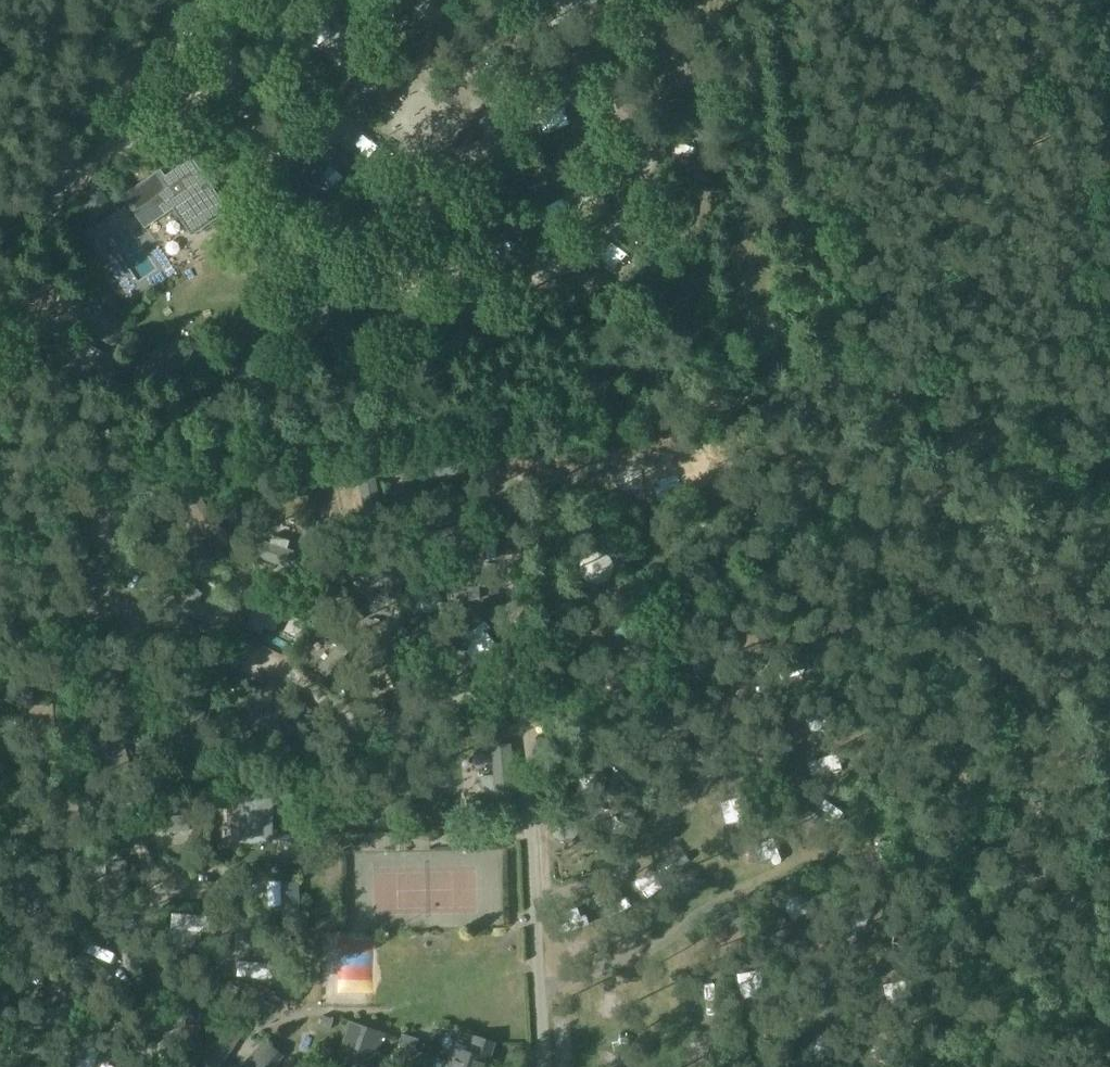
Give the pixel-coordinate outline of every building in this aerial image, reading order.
[(169,211),(188,238),(222,214),(187,163),(160,182),(156,175),(120,200),(141,230),(169,211)] [(79,200),(89,213),(104,203),(108,209),(114,205),(100,185),(79,200)] [(162,349),(133,355),(138,375),(191,363),(186,344),(180,341),(166,344),(162,349)] [(316,487),(326,485),(324,475),(314,477),(316,487)] [(361,478),(349,480),(355,511),(367,509),(361,478)] [(469,523),(431,532),(435,548),(473,538),(469,523)] [(224,534),(216,539),(221,546),(229,541),(224,534)] [(282,548),(262,541),(257,556),(303,571),(308,556),(286,549),(282,548)] [(136,554),(125,547),(116,560),(128,567),(136,554)] [(607,579),(610,577),(611,574),(613,571),(613,567),(613,564),(612,560),(611,557),(609,555),(606,553),(603,551),(600,550),(596,550),(593,550),(590,551),(587,553),(584,556),(582,559),(581,562),(580,565),(581,569),(581,572),(583,575),(585,578),(588,580),(591,581),(594,582),(598,583),(601,582),(604,581),(607,579)] [(352,573),(383,581),(380,595),(397,599),(398,600),(406,568),(356,555),(352,573)] [(305,576),(302,589),(315,592),(318,579),(305,576)] [(247,629),(263,633),(264,627),(274,585),(258,582),(247,629)] [(199,608),(201,595),(155,584),(152,597),(199,608)] [(460,601),(480,600),(478,586),(459,588),(460,601)] [(628,634),(631,633),(634,631),(636,629),(638,626),(639,623),(640,620),(639,616),(638,613),(637,610),(635,607),(632,605),(629,604),(626,603),(623,603),(619,603),(616,605),(614,606),(611,609),(609,612),(608,615),(608,618),(608,621),(609,625),(610,627),(613,630),(615,632),(618,634),(621,634),(625,635),(628,634)] [(316,667),(326,676),(347,652),(338,643),(316,667)] [(273,736),(280,724),(296,699),(277,688),(261,713),(254,709),(247,720),(273,736)] [(37,751),(30,751),(31,766),(57,764),(52,704),(29,705),(30,722),(35,722),(37,751)] [(252,732),(242,725),(235,736),(244,743),(252,732)] [(507,743),(491,744),(495,798),(512,796),(516,796),(511,742),(507,743)] [(438,762),(432,754),(423,762),(430,769),(438,762)] [(600,791),(602,789),(604,786),(605,783),(606,780),(605,777),(605,774),(603,771),(601,768),(599,766),(596,765),(593,764),(590,764),(586,764),(583,765),(581,767),(578,769),(576,772),(575,775),(575,778),(575,781),(575,784),(577,787),(579,790),(581,792),(584,793),(587,794),(591,795),(594,794),(597,793),(600,791)] [(40,800),(50,798),(48,789),(38,791),(40,800)] [(212,792),(212,800),(220,800),(220,792),(212,792)] [(241,838),(270,839),(271,797),(242,796),(242,799),(228,799),(228,819),(242,820),(241,838)] [(486,796),(466,798),(467,812),(487,810),(486,796)] [(146,831),(189,830),(189,814),(146,814),(146,831)] [(190,853),(191,869),(206,869),(205,852),(190,853)] [(126,859),(104,862),(111,916),(133,913),(126,859)] [(298,881),(281,882),(282,910),(274,910),(274,917),(283,917),(283,925),(300,924),(298,881)] [(172,913),(171,929),(218,932),(219,916),(172,913)] [(256,922),(246,921),(245,930),(255,931),(256,922)] [(222,937),(232,937),(233,922),(223,922),(222,937)] [(251,933),(235,932),(234,942),(250,943),(251,933)] [(282,965),(238,961),(236,976),(281,980),(282,965)] [(0,1008),(0,1024),(11,1022),(9,1007),(0,1008)] [(226,1014),(195,1060),(206,1066),(219,1066),(246,1027),(226,1014)] [(323,1016),(320,1026),(330,1030),(333,1019),(323,1016)] [(384,1032),(351,1021),(340,1054),(374,1065),(384,1032)] [(418,1038),(402,1033),(398,1044),(414,1049),(418,1038)] [(267,1034),(240,1066),(270,1066),(285,1049),(267,1034)] [(456,1046),(454,1053),(488,1064),(495,1041),(475,1035),(472,1045),(470,1050),(456,1046)] [(488,1064),(454,1053),(449,1066),(487,1066),(488,1064)]
